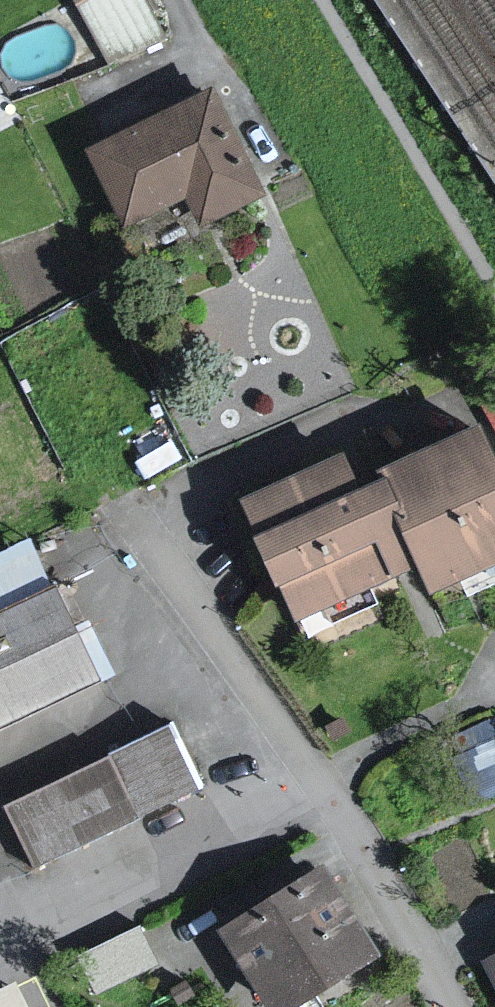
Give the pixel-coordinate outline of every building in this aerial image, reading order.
[(99,57),(156,32),(139,0),(68,0),(99,57)] [(199,86),(69,151),(110,225),(167,199),(187,225),(259,189),(199,86)] [(478,424),(376,469),(377,472),(415,561),(426,588),(494,558),(494,463),(478,424)] [(228,499),(239,528),(348,484),(338,453),(228,499)] [(348,484),(239,528),(279,613),(320,601),(326,617),(376,596),(369,580),(415,561),(377,472),(348,484)] [(0,616),(0,735),(92,688),(51,591),(0,616)] [(0,813),(0,837),(47,932),(217,863),(166,734),(0,813)] [(204,942),(244,1006),(272,1006),(364,958),(314,872),(204,942)] [(472,956),(494,1000),(494,944),(472,956)]
